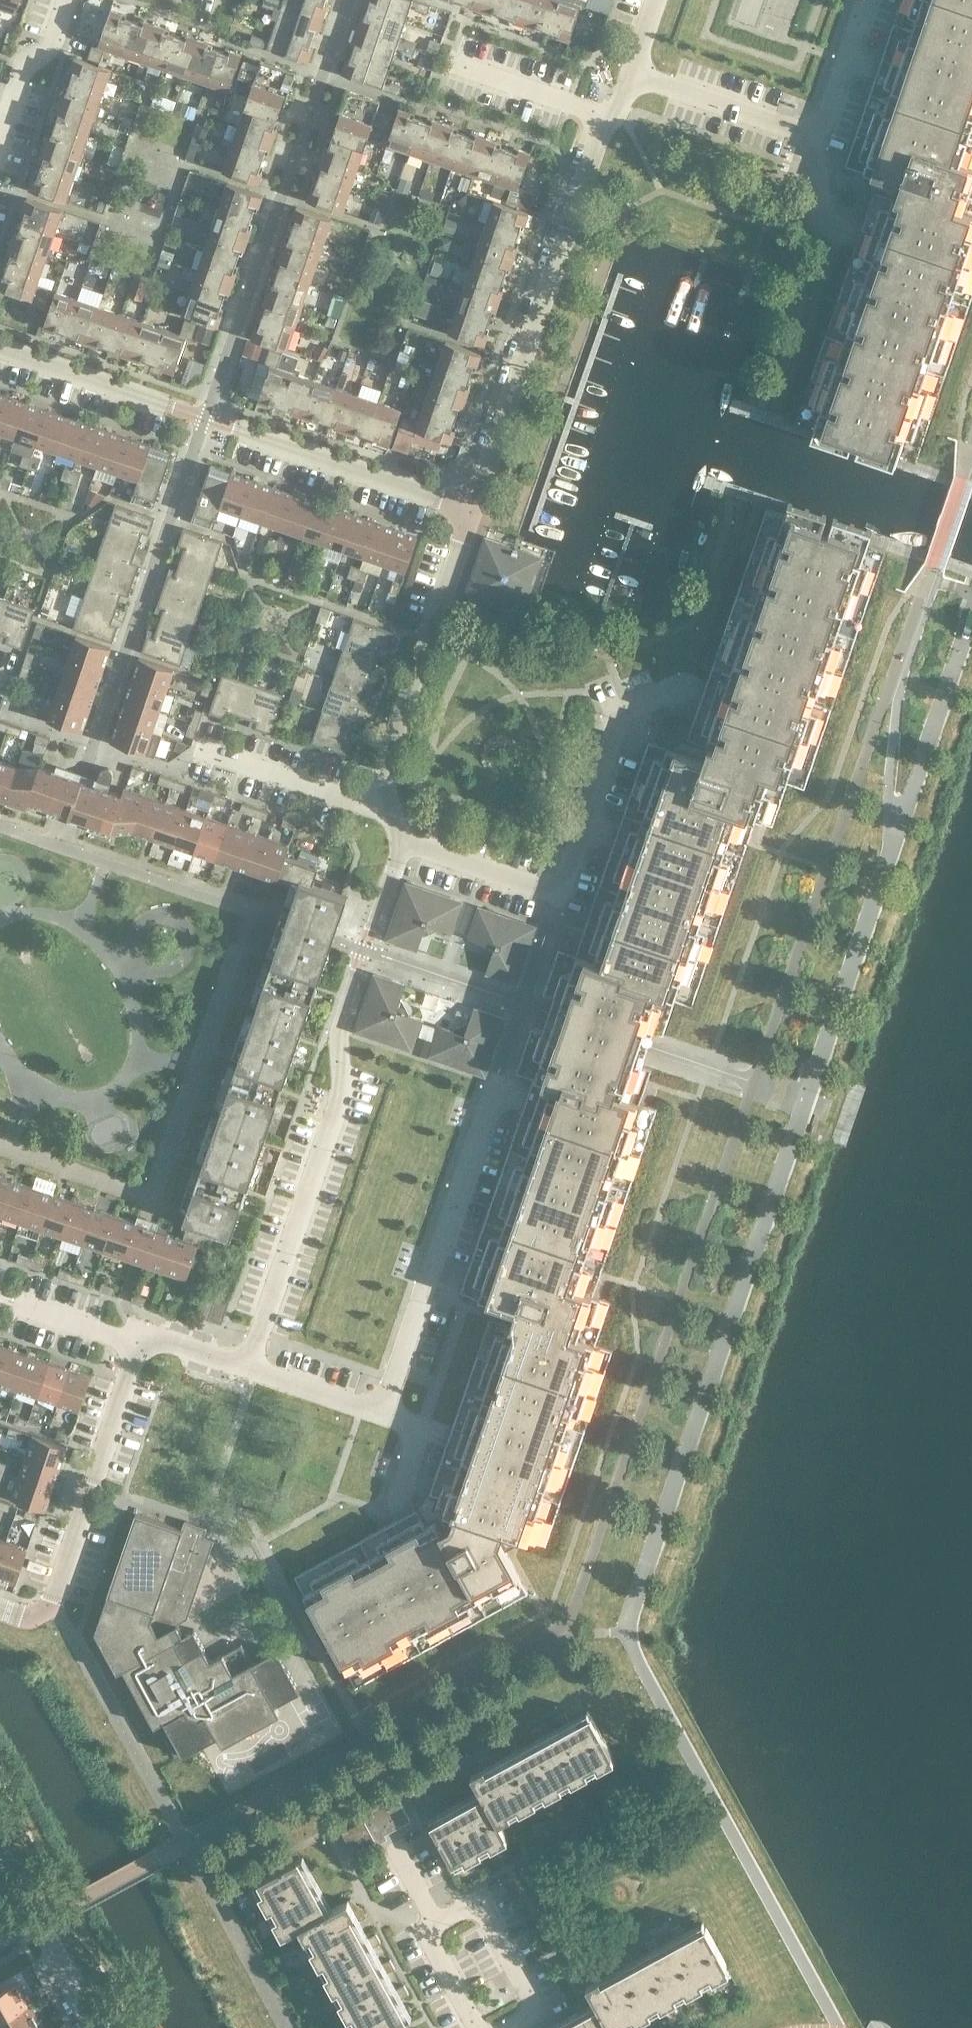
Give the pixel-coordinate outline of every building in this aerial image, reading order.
[(16,12),(20,0),(0,0),(0,7),(16,12)] [(269,0),(264,0),(262,5),(273,9),(277,7),(280,8),(275,26),(312,39),(314,32),(317,33),(322,18),(269,0)] [(283,1),(279,0),(269,0),(322,18),(327,4),(324,3),(325,0),(283,0),(283,1)] [(366,2),(370,3),(367,9),(405,22),(411,4),(414,6),(416,9),(427,13),(430,5),(415,0),(367,0),(366,2)] [(467,1),(466,4),(481,9),(484,0),(463,0),(467,1)] [(481,9),(496,15),(497,12),(503,14),(508,0),(484,0),(481,9)] [(503,14),(509,16),(509,19),(524,24),(532,0),(508,0),(503,14)] [(524,24),(540,29),(541,27),(547,29),(557,0),(532,0),(524,24)] [(547,29),(553,31),(552,33),(569,39),(581,4),(587,5),(589,0),(575,0),(574,2),(568,0),(557,0),(547,29)] [(887,42),(880,60),(877,70),(874,79),(868,98),(849,153),(845,165),(879,176),(855,248),(854,249),(795,420),(814,426),(811,433),(810,438),(849,451),(853,440),(859,442),(855,453),(894,466),(895,462),(898,455),(916,461),(918,453),(971,296),(971,0),(901,0),(887,42)] [(105,46),(121,52),(132,19),(126,17),(127,15),(110,9),(98,44),(93,42),(88,58),(100,62),(105,46)] [(405,22),(367,9),(365,16),(362,15),(357,30),(414,49),(415,48),(417,43),(406,39),(403,40),(399,39),(405,22)] [(138,22),(132,19),(121,52),(136,57),(134,61),(141,63),(154,24),(139,19),(138,22)] [(170,29),(154,24),(141,63),(148,66),(149,62),(164,67),(175,34),(169,32),(170,29)] [(312,39),(275,26),(268,43),(264,42),(263,39),(252,35),(249,43),(267,49),(267,48),(307,62),(313,46),(309,45),(312,39)] [(414,49),(357,30),(352,44),(355,45),(352,52),(390,65),(396,47),(400,49),(402,52),(412,56),(412,55),(414,49)] [(9,32),(6,40),(12,42),(15,34),(9,32)] [(181,36),(175,34),(164,67),(178,72),(177,76),(184,78),(198,39),(182,34),(181,36)] [(213,44),(198,39),(184,78),(191,80),(192,77),(207,82),(218,49),(212,47),(213,44)] [(5,45),(2,52),(8,54),(10,47),(5,45)] [(224,51),(218,49),(207,82),(222,87),(220,90),(228,93),(241,54),(225,48),(224,51)] [(390,65),(352,52),(350,59),(347,58),(342,74),(382,88),(399,94),(402,86),(392,82),(388,84),(384,83),(390,65)] [(421,52),(417,65),(431,70),(435,57),(421,52)] [(72,75),(70,81),(102,92),(107,78),(111,79),(114,71),(74,57),(69,74),(72,75)] [(257,71),(242,66),(238,78),(253,83),(246,104),(278,114),(280,107),(283,108),(295,73),(260,61),(257,71)] [(141,65),(136,78),(146,81),(150,68),(141,65)] [(235,92),(247,96),(252,84),(239,79),(235,92)] [(102,92),(70,81),(68,87),(65,86),(60,101),(99,115),(101,108),(97,106),(102,92)] [(380,101),(345,89),(332,125),(335,126),(333,133),(365,144),(372,123),(373,124),(386,128),(388,129),(392,116),(376,111),(380,101)] [(173,111),(177,99),(156,92),(151,104),(173,111)] [(187,116),(190,105),(177,100),(173,111),(187,116)] [(99,115),(60,101),(54,117),(57,118),(55,124),(88,135),(93,120),(96,122),(99,115)] [(278,114),(246,104),(238,126),(273,138),(278,123),(275,121),(278,114)] [(415,113),(399,107),(396,118),(386,146),(393,149),(395,145),(409,150),(420,118),(414,116),(415,113)] [(121,122),(130,125),(132,118),(123,115),(121,122)] [(426,120),(420,118),(409,150),(424,155),(423,159),(429,162),(443,122),(427,117),(426,120)] [(458,128),(443,122),(429,162),(436,164),(437,160),(452,165),(463,132),(457,130),(458,128)] [(120,123),(118,129),(125,131),(127,125),(120,123)] [(88,135),(55,124),(53,130),(50,129),(45,145),(84,158),(86,151),(83,150),(88,135)] [(383,136),(386,128),(373,124),(370,132),(383,136)] [(206,140),(210,129),(197,125),(193,135),(206,140)] [(273,138),(238,126),(231,148),(262,159),(264,153),(268,154),(273,138)] [(469,134),(463,132),(452,165),(467,170),(466,174),(472,176),(485,137),(470,132),(469,134)] [(365,144),(333,133),(331,140),(328,139),(322,155),(357,167),(365,144)] [(501,142),(485,137),(472,176),(479,179),(481,175),(495,180),(506,147),(500,145),(501,142)] [(84,158),(45,145),(40,160),(43,161),(41,167),(73,178),(78,163),(82,165),(84,158)] [(186,157),(193,160),(197,149),(189,146),(186,157)] [(512,149),(506,147),(495,180),(511,185),(506,200),(518,204),(523,189),(518,187),(530,152),(513,146),(512,149)] [(262,159),(231,148),(223,170),(258,182),(264,166),(260,164),(262,159)] [(357,167),(322,155),(317,170),(320,171),(318,177),(350,188),(357,167)] [(73,178),(41,167),(39,173),(35,172),(30,188),(69,202),(72,194),(68,193),(73,178)] [(105,167),(102,177),(113,181),(117,171),(105,167)] [(471,177),(464,174),(461,185),(468,187),(471,177)] [(397,187),(409,191),(412,180),(401,176),(397,187)] [(350,188),(318,177),(316,184),(313,182),(307,199),(342,211),(350,188)] [(262,195),(227,183),(220,205),(252,216),(254,210),(257,211),(262,195)] [(387,201),(391,190),(380,187),(377,197),(387,201)] [(421,188),(418,195),(431,200),(433,192),(421,188)] [(535,193),(523,189),(518,204),(530,208),(535,193)] [(463,209),(473,202),(467,193),(457,201),(463,209)] [(66,212),(27,198),(21,215),(24,216),(22,222),(54,233),(59,218),(63,219),(66,212)] [(107,201),(99,198),(95,209),(103,212),(107,201)] [(387,202),(375,198),(373,205),(384,209),(387,202)] [(493,200),(486,223),(518,234),(520,227),(523,228),(528,212),(493,200)] [(197,207),(180,201),(176,214),(192,219),(197,207)] [(252,216),(220,205),(212,227),(247,239),(252,223),(250,222),(252,216)] [(296,206),(291,222),(294,223),(292,229),(324,241),(332,218),(296,206)] [(453,235),(457,221),(447,218),(442,232),(453,235)] [(54,233),(22,222),(20,227),(17,226),(12,242),(51,255),(53,249),(49,247),(54,233)] [(518,234),(486,223),(478,244),(513,256),(519,241),(516,240),(518,234)] [(181,239),(185,230),(172,225),(168,235),(181,239)] [(247,239),(212,227),(205,248),(237,259),(239,253),(242,254),(247,239)] [(324,241),(292,229),(290,235),(287,234),(281,250),(317,262),(324,241)] [(167,235),(165,243),(177,247),(179,239),(167,235)] [(436,248),(449,253),(454,240),(441,235),(436,248)] [(51,255),(12,242),(7,258),(9,259),(7,265),(40,276),(45,261),(49,262),(51,255)] [(90,245),(80,242),(78,249),(87,252),(90,245)] [(513,256),(478,244),(471,266),(503,277),(505,271),(508,272),(513,256)] [(237,259),(205,248),(197,270),(232,282),(238,266),(235,265),(237,259)] [(317,262),(281,250),(276,266),(279,267),(277,273),(309,284),(317,262)] [(161,258),(158,266),(171,270),(173,262),(161,258)] [(100,265),(90,261),(87,271),(97,274),(100,265)] [(430,275),(440,278),(444,264),(434,261),(430,275)] [(7,265),(5,271),(2,270),(0,277),(0,288),(31,299),(29,304),(45,309),(49,297),(45,295),(34,292),(37,284),(40,276),(7,265)] [(503,277),(471,266),(464,287),(499,299),(504,284),(501,283),(503,277)] [(232,282),(197,270),(190,292),(222,303),(224,297),(227,298),(232,282)] [(309,284),(277,273),(275,279),(272,278),(266,293),(302,306),(309,284)] [(427,275),(422,291),(436,296),(441,280),(427,275)] [(133,276),(126,297),(142,302),(149,282),(133,276)] [(338,293),(342,294),(346,292),(348,288),(346,284),(341,282),(337,284),(336,289),(338,293)] [(37,284),(34,292),(45,295),(47,288),(37,284)] [(499,299),(464,287),(456,309),(489,320),(491,314),(493,315),(499,299)] [(55,292),(43,327),(59,332),(60,329),(66,331),(77,299),(55,292)] [(222,303),(190,292),(182,314),(217,326),(223,309),(220,308),(222,303)] [(302,306),(266,293),(261,309),(264,310),(262,316),(294,327),(302,306)] [(99,307),(77,299),(66,331),(72,333),(71,336),(87,341),(99,307)] [(413,315),(428,320),(433,304),(419,299),(413,315)] [(339,318),(342,308),(332,305),(329,315),(339,318)] [(120,314),(99,307),(87,341),(103,347),(104,344),(109,346),(120,314)] [(489,320),(456,309),(449,331),(484,343),(489,327),(487,326),(489,320)] [(142,321),(120,314),(109,346),(115,348),(114,351),(130,356),(142,321)] [(294,327),(262,316),(260,322),(257,321),(251,337),(287,350),(294,327)] [(180,334),(164,329),(153,361),(159,363),(158,366),(175,371),(186,337),(192,338),(197,323),(185,319),(180,334)] [(164,329),(142,321),(130,356),(146,361),(147,359),(153,361),(164,329)] [(198,324),(192,340),(210,346),(215,330),(198,324)] [(248,340),(242,356),(259,362),(265,346),(248,340)] [(481,353),(446,341),(438,363),(470,374),(472,368),(475,369),(481,353)] [(328,349),(319,344),(312,356),(320,361),(328,349)] [(403,351),(413,354),(416,347),(406,344),(403,351)] [(276,403),(282,405),(292,372),(277,367),(282,352),(270,348),(264,363),(270,365),(258,400),(275,405),(276,403)] [(347,352),(339,349),(336,358),(343,361),(347,352)] [(361,355),(358,362),(365,365),(368,357),(361,355)] [(370,358),(367,368),(373,370),(377,360),(370,358)] [(201,384),(207,367),(194,363),(186,388),(190,389),(201,384)] [(470,374),(438,363),(431,385),(466,397),(471,381),(468,380),(470,374)] [(314,380),(292,372),(282,405),(287,407),(286,410),(302,415),(314,380)] [(336,387),(342,389),(347,374),(341,372),(336,387)] [(401,376),(398,386),(408,389),(411,380),(401,376)] [(336,387),(314,380),(302,415),(318,420),(319,417),(325,419),(336,387)] [(466,397),(431,385),(423,406),(456,417),(458,411),(460,412),(466,397)] [(342,389),(336,387),(325,419),(331,421),(330,425),(345,430),(357,394),(342,389)] [(379,402),(357,394),(345,430),(361,435),(362,432),(368,434),(379,402)] [(6,395),(0,414),(0,432),(15,437),(27,402),(6,395)] [(47,409),(27,402),(15,437),(36,444),(47,409)] [(401,409),(379,402),(368,434),(374,436),(373,439),(389,445),(401,409)] [(456,417),(423,406),(418,422),(403,417),(399,429),(414,435),(416,429),(450,442),(456,425),(454,424),(456,417)] [(68,416),(47,409),(36,444),(56,451),(68,416)] [(88,423),(68,416),(56,451),(77,458),(88,423)] [(109,430),(88,423),(77,458),(97,465),(109,430)] [(129,437),(109,430),(97,465),(118,472),(129,437)] [(150,444),(129,437),(118,472),(138,479),(150,444)] [(150,444),(138,479),(131,501),(153,509),(160,486),(172,452),(150,444)] [(20,465),(28,467),(32,455),(24,452),(20,465)] [(40,458),(32,455),(28,467),(36,470),(40,458)] [(210,465),(198,499),(191,521),(213,528),(221,507),(232,472),(210,465)] [(60,478),(69,481),(73,469),(64,466),(60,478)] [(82,472),(73,469),(69,481),(77,484),(82,472)] [(253,479),(232,472),(221,507),(241,514),(253,479)] [(274,486),(253,479),(241,514),(262,521),(274,486)] [(85,501),(91,502),(93,504),(107,494),(99,489),(90,486),(85,501)] [(294,494),(274,486),(262,521),(282,528),(294,494)] [(315,500),(294,494),(282,528),(303,535),(315,500)] [(335,508),(315,500),(303,535),(324,542),(335,508)] [(786,507),(784,514),(766,507),(707,679),(703,691),(699,701),(682,752),(648,740),(619,827),(615,836),(612,847),(583,930),(575,953),(558,948),(551,968),(568,974),(560,999),(554,997),(546,1017),(542,1030),(532,1026),(516,1071),(537,1078),(534,1088),(530,1086),(529,1088),(526,1098),(522,1109),(461,1291),(495,1303),(491,1317),(490,1316),(448,1437),(429,1493),(440,1496),(436,1506),(432,1512),(422,1517),(417,1508),(402,1515),(294,1575),(323,1626),(316,1629),(320,1639),(327,1634),(355,1686),(527,1591),(504,1548),(511,1545),(515,1534),(546,1544),(576,1457),(612,1349),(595,1343),(610,1300),(593,1294),(657,1108),(640,1102),(652,1067),(641,1064),(645,1052),(653,1031),(663,1034),(675,999),(692,1005),(747,845),(756,818),(773,824),(787,781),(804,787),(886,548),(868,542),(870,536),(871,531),(833,518),(829,529),(823,527),(827,516),(788,502),(786,507)] [(155,518),(115,504),(104,536),(137,547),(142,532),(149,535),(155,518)] [(356,515),(335,508),(324,542),(344,549),(356,515)] [(376,522),(356,515),(344,549),(365,556),(376,522)] [(397,529),(376,522),(365,556),(385,563),(397,529)] [(183,527),(178,544),(184,546),(179,561),(212,572),(223,541),(183,527)] [(417,536),(397,529),(385,563),(406,570),(417,536)] [(137,547),(104,536),(94,566),(133,580),(139,563),(132,561),(137,547)] [(266,548),(274,551),(278,539),(270,536),(266,548)] [(542,556),(485,537),(465,593),(505,607),(528,596),(542,556)] [(286,542),(278,539),(274,551),(282,554),(286,542)] [(64,552),(76,556),(79,546),(67,542),(64,552)] [(307,562),(315,565),(319,553),(311,550),(307,562)] [(327,556),(319,553),(315,565),(323,568),(327,556)] [(212,572),(179,561),(175,575),(168,573),(162,589),(202,603),(212,572)] [(347,576),(356,579),(360,567),(351,564),(347,576)] [(133,580),(94,566),(84,597),(116,608),(121,594),(128,596),(133,580)] [(13,575),(25,579),(27,571),(15,567),(13,575)] [(368,570),(360,567),(356,579),(364,582),(368,570)] [(389,590),(397,593),(402,581),(393,578),(389,590)] [(356,579),(353,588),(361,591),(364,582),(356,579)] [(202,603),(162,589),(157,606),(163,608),(158,622),(192,633),(202,603)] [(116,608),(84,597),(73,628),(113,641),(118,625),(111,622),(116,608)] [(4,598),(0,610),(0,633),(7,635),(5,642),(22,648),(36,608),(4,598)] [(43,606),(40,616),(46,618),(49,608),(43,606)] [(393,631),(354,618),(343,649),(375,660),(380,646),(387,648),(393,631)] [(37,622),(32,635),(40,638),(45,625),(37,622)] [(192,633),(158,622),(154,637),(147,634),(141,651),(181,665),(192,633)] [(111,647),(76,635),(69,656),(103,668),(111,647)] [(375,660),(343,649),(333,679),(372,693),(377,677),(371,674),(375,660)] [(35,653),(27,651),(23,664),(30,667),(35,653)] [(103,668),(69,656),(62,677),(96,689),(103,668)] [(173,669),(139,657),(132,678),(166,690),(173,669)] [(30,667),(23,664),(18,677),(25,680),(30,667)] [(254,683),(222,672),(209,712),(226,717),(228,711),(243,716),(254,683)] [(96,689),(62,677),(55,698),(89,710),(96,689)] [(166,690),(132,678),(125,699),(159,710),(166,690)] [(213,682),(205,679),(200,692),(208,695),(213,682)] [(372,693),(333,679),(322,710),(355,721),(360,707),(366,709),(372,693)] [(285,694),(254,683),(243,716),(258,721),(255,728),(272,733),(285,694)] [(89,710),(55,698),(48,719),(82,731),(89,710)] [(159,710),(125,699),(118,720),(152,731),(159,710)] [(27,703),(24,711),(36,715),(39,707),(27,703)] [(195,708),(191,721),(199,724),(203,711),(195,708)] [(355,721),(322,710),(312,742),(350,755),(356,738),(349,736),(355,721)] [(0,720),(0,729),(6,731),(9,723),(0,720)] [(161,735),(152,731),(118,720),(111,741),(154,756),(161,735)] [(199,724),(191,721),(186,734),(194,737),(199,724)] [(22,728),(9,723),(6,731),(20,735),(22,728)] [(50,738),(37,733),(34,740),(48,745),(50,738)] [(190,744),(176,740),(173,749),(180,751),(190,744)] [(0,760),(0,798),(5,800),(17,766),(0,760)] [(56,765),(54,771),(40,766),(29,801),(59,811),(70,815),(110,829),(122,794),(121,794),(108,789),(113,776),(113,775),(113,774),(113,773),(113,772),(113,771),(112,770),(111,769),(110,768),(109,767),(107,767),(105,767),(104,767),(103,768),(102,769),(101,770),(100,772),(97,779),(83,774),(74,771),(56,765)] [(132,765),(130,773),(143,777),(145,770),(132,765)] [(17,766),(5,800),(26,807),(29,801),(40,766),(39,766),(17,766)] [(173,779),(160,775),(157,782),(171,787),(173,779)] [(187,784),(173,779),(171,787),(184,791),(187,784)] [(124,788),(121,794),(122,794),(110,829),(111,829),(134,829),(145,795),(124,788)] [(214,793),(201,788),(198,796),(212,801),(214,793)] [(227,798),(214,793),(212,801),(225,805),(227,798)] [(166,802),(145,795),(134,829),(154,836),(166,802)] [(186,809),(166,802),(154,836),(175,843),(186,809)] [(255,807),(242,802),(239,810),(253,815),(255,807)] [(268,812),(255,807),(253,815),(266,819),(268,812)] [(207,816),(186,809),(175,843),(195,850),(207,816)] [(228,823),(207,816),(195,850),(216,858),(228,823)] [(297,821),(284,817),(281,824),(295,829),(297,821)] [(248,830),(228,823),(216,858),(236,865),(248,830)] [(269,838),(248,830),(236,865),(257,872),(269,838)] [(289,845),(269,838),(257,872),(278,879),(286,856),(289,845)] [(301,849),(297,859),(316,865),(319,856),(301,849)] [(318,867),(286,856),(278,879),(298,886),(300,879),(312,883),(318,867)] [(300,879),(298,886),(293,901),(286,898),(282,910),(289,912),(284,925),(282,931),(330,947),(332,941),(336,929),(347,896),(312,883),(300,879)] [(425,921),(406,882),(386,938),(416,948),(425,921)] [(462,901),(406,882),(425,921),(452,930),(462,901)] [(479,907),(469,936),(496,945),(536,926),(479,907)] [(517,983),(536,926),(496,945),(487,973),(517,983)] [(330,947),(282,931),(275,952),(269,949),(265,961),(271,963),(264,983),(312,1000),(330,947)] [(568,974),(551,968),(543,993),(554,997),(560,999),(568,974)] [(404,984),(374,974),(355,1030),(395,1011),(404,984)] [(312,1000),(264,983),(257,1004),(251,1002),(247,1013),(253,1015),(247,1035),(294,1051),(312,1000)] [(504,1018),(475,1008),(466,1035),(485,1075),(504,1018)] [(422,1020),(395,1011),(355,1030),(412,1050),(422,1020)] [(466,1035),(439,1026),(428,1055),(485,1075),(466,1035)] [(294,1051),(247,1035),(240,1055),(233,1052),(230,1063),(236,1066),(229,1086),(277,1102),(294,1051)] [(277,1102),(229,1086),(222,1106),(216,1104),(212,1115),(218,1117),(211,1137),(259,1154),(277,1102)] [(259,1154),(211,1137),(205,1157),(198,1155),(194,1166),(201,1168),(194,1188),(242,1204),(259,1154)] [(0,1175),(0,1216),(1,1214),(12,1179),(0,1175)] [(33,1187),(12,1179),(1,1214),(21,1221),(33,1187)] [(53,1194),(33,1187),(21,1221),(42,1228),(53,1194)] [(242,1204),(194,1188),(187,1208),(181,1206),(177,1217),(188,1222),(183,1238),(198,1243),(198,1244),(208,1248),(214,1230),(231,1236),(242,1204)] [(74,1201),(53,1194),(42,1228),(62,1235),(74,1201)] [(95,1208),(74,1201),(62,1235),(83,1242),(95,1208)] [(115,1215),(95,1208),(83,1242),(103,1249),(115,1215)] [(136,1222),(115,1215),(103,1249),(124,1256),(136,1222)] [(155,1228),(136,1222),(124,1256),(143,1263),(155,1228)] [(177,1236),(155,1228),(143,1263),(165,1270),(177,1236)] [(198,1243),(183,1238),(177,1236),(165,1270),(187,1278),(198,1244),(198,1243)] [(18,1254),(16,1262),(29,1266),(31,1259),(18,1254)] [(45,1263),(31,1259),(29,1266),(42,1271),(45,1263)] [(59,1268),(57,1276),(70,1280),(73,1273),(59,1268)] [(86,1277),(73,1273),(70,1280),(83,1285),(86,1277)] [(101,1283),(99,1290),(112,1295),(115,1287),(101,1283)] [(217,1295),(204,1291),(195,1314),(209,1318),(217,1295)] [(146,1298),(133,1293),(131,1301),(144,1305),(146,1298)] [(230,1299),(217,1295),(209,1318),(221,1323),(230,1299)] [(163,1303),(160,1311),(174,1315),(176,1308),(163,1303)] [(7,1347),(0,1369),(0,1383),(17,1388),(28,1354),(7,1347)] [(49,1361),(28,1354),(17,1388),(37,1396),(49,1361)] [(70,1369),(49,1361),(37,1396),(58,1403),(70,1369)] [(91,1376),(70,1369),(58,1403),(79,1410),(91,1376)] [(15,1415),(13,1423),(26,1427),(29,1420),(15,1415)] [(42,1425),(29,1420),(26,1427),(40,1432),(42,1425)] [(21,1431),(9,1426),(6,1435),(18,1439),(21,1431)] [(57,1430),(55,1437),(68,1442),(71,1434),(57,1430)] [(67,1446),(32,1434),(25,1456),(59,1468),(67,1446)] [(59,1468),(25,1456),(18,1477),(52,1489),(59,1468)] [(0,1462),(0,1471),(7,1473),(9,1465),(0,1462)] [(52,1489),(18,1477),(11,1498),(45,1510),(52,1489)] [(0,1500),(0,1508),(9,1511),(11,1504),(0,1500)] [(40,1513),(26,1509),(24,1516),(37,1521),(40,1513)] [(233,1672),(223,1653),(211,1660),(193,1628),(183,1633),(177,1622),(187,1617),(214,1539),(204,1536),(207,1527),(185,1520),(182,1528),(136,1512),(95,1630),(117,1671),(124,1668),(155,1725),(164,1720),(183,1754),(217,1735),(222,1745),(280,1713),(275,1704),(300,1690),(277,1648),(233,1672)] [(7,1541),(0,1561),(0,1577),(16,1582),(28,1548),(7,1541)] [(588,1709),(569,1720),(565,1712),(556,1717),(560,1724),(543,1733),(539,1726),(530,1731),(534,1738),(517,1748),(513,1740),(504,1745),(508,1752),(492,1761),(488,1754),(479,1760),(483,1767),(471,1773),(480,1790),(428,1819),(452,1863),(505,1833),(499,1822),(511,1815),(508,1810),(612,1753),(590,1714),(588,1709)] [(364,1819),(371,1831),(375,1839),(411,1819),(397,1795),(371,1809),(374,1814),(364,1819)] [(371,1831),(364,1819),(342,1831),(348,1843),(371,1831)] [(375,1839),(371,1831),(348,1843),(355,1855),(377,1843),(375,1839)] [(298,1859),(259,1880),(288,1933),(300,1927),(306,1939),(311,1936),(361,2027),(389,2027),(407,2018),(411,2016),(401,1997),(409,1993),(404,1984),(397,1988),(387,1972),(395,1967),(390,1958),(383,1963),(373,1945),(381,1941),(376,1932),(368,1936),(359,1919),(368,1915),(363,1906),(355,1911),(348,1899),(331,1908),(303,1856),(298,1859)] [(684,1931),(680,1923),(671,1928),(675,1936),(659,1945),(654,1937),(645,1942),(650,1950),(633,1959),(628,1951),(620,1956),(624,1964),(606,1973),(602,1966),(594,1971),(598,1978),(586,1984),(596,2001),(546,2027),(623,2027),(626,2026),(623,2021),(727,1965),(703,1920),(684,1931)] [(18,1981),(0,1991),(0,2020),(30,2003),(18,1981)] [(30,2003),(0,2020),(0,2024),(2,2027),(35,2027),(41,2024),(30,2003)]
